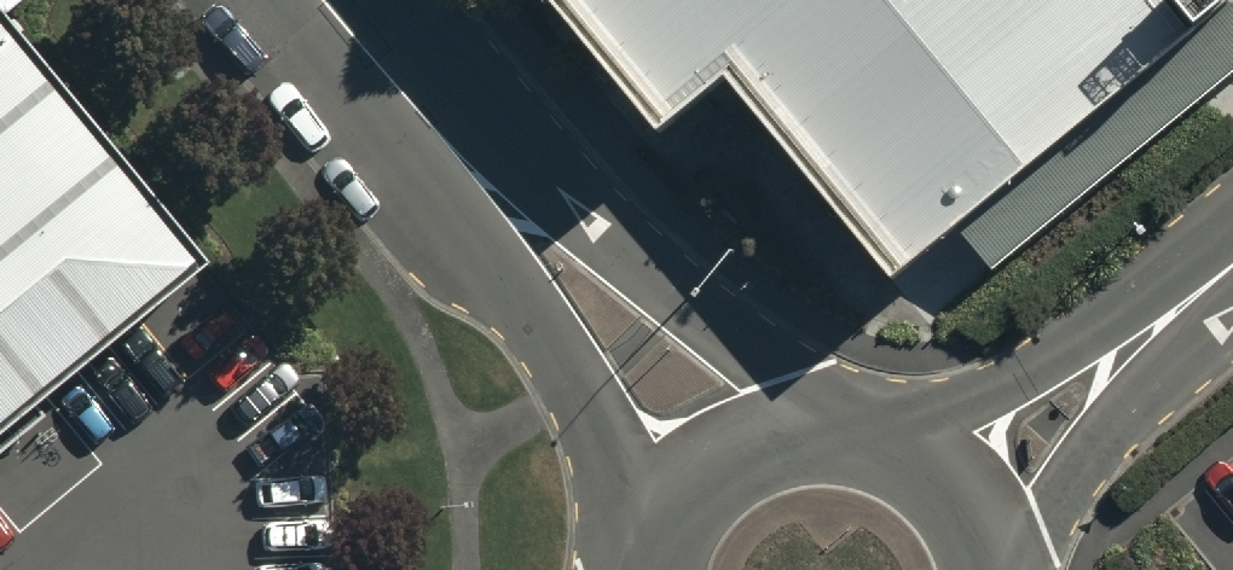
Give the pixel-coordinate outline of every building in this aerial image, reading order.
[(15,0),(0,0),(0,13),(15,0)] [(599,59),(670,143),(736,88),(902,287),(1232,14),(1232,5),(1229,0),(551,0),(599,59)] [(190,259),(0,38),(0,420),(190,259)]
